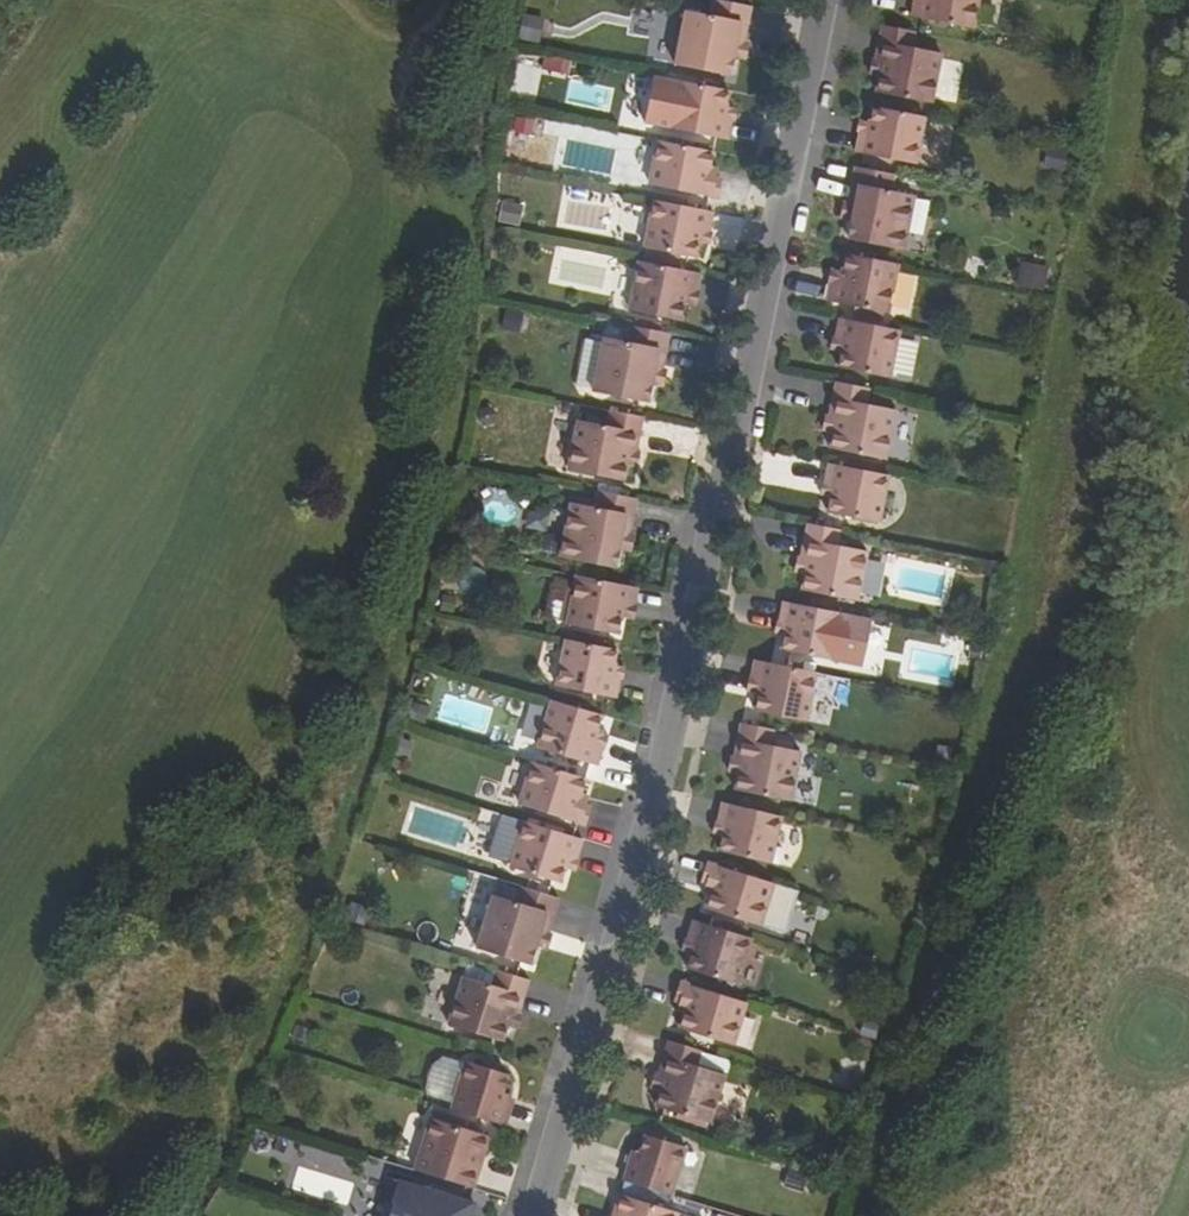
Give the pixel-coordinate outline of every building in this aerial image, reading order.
[(733,58),(736,42),(743,44),(744,43),(751,7),(719,0),(712,0),(708,15),(685,10),(674,65),(729,76),(733,58)] [(979,0),(916,0),(912,16),(974,29),(979,0)] [(519,13),(516,40),(538,42),(541,16),(519,13)] [(882,25),(875,59),(882,62),(880,75),(876,92),(931,103),(942,53),(912,47),(916,31),(882,25)] [(747,43),(744,43),(743,44),(736,42),(733,58),(744,60),(747,43)] [(542,56),(541,70),(567,72),(568,58),(542,56)] [(870,73),(880,75),(882,62),(875,59),(873,59),(870,73)] [(727,105),(730,90),(679,79),(669,125),(729,138),(733,118),(735,117),(725,115),(727,105)] [(725,115),(735,117),(737,107),(727,105),(725,115)] [(874,106),(871,121),(868,131),(859,129),(860,131),(856,151),(915,163),(925,116),(874,106)] [(859,129),(868,131),(871,121),(861,119),(859,129)] [(722,179),(715,177),(709,176),(710,168),(714,151),(659,140),(650,183),(718,197),(722,179)] [(856,166),(848,203),(848,205),(855,206),(852,221),(848,240),(903,251),(915,196),(891,192),(895,175),(856,166)] [(710,168),(709,176),(715,177),(717,169),(710,168)] [(696,256),(699,241),(701,231),(711,233),(712,231),(714,211),(655,199),(645,246),(696,256)] [(518,224),(520,203),(498,201),(496,222),(518,224)] [(855,206),(848,205),(848,203),(844,202),(841,219),(852,221),(855,206)] [(709,242),(711,233),(701,231),(699,241),(709,242)] [(847,254),(843,272),(841,285),(828,282),(830,284),(826,301),(888,314),(897,264),(847,254)] [(680,320),(684,302),(687,290),(698,292),(701,273),(639,261),(629,310),(680,320)] [(1039,292),(1044,267),(1018,262),(1013,287),(1039,292)] [(828,282),(841,285),(843,272),(831,269),(828,282)] [(696,305),(698,292),(687,290),(684,302),(696,305)] [(889,378),(900,331),(840,319),(836,339),(834,340),(844,342),(842,353),(839,368),(889,378)] [(647,403),(651,384),(654,369),(662,370),(662,369),(670,333),(631,325),(627,342),(604,337),(593,391),(647,403)] [(834,340),(832,350),(842,353),(844,342),(834,340)] [(666,370),(662,369),(662,370),(654,369),(651,384),(662,386),(666,370)] [(837,381),(830,416),(829,417),(837,419),(834,432),(831,448),(886,459),(896,410),(867,404),(870,388),(837,381)] [(623,480),(627,464),(629,451),(637,452),(637,451),(645,416),(611,409),(608,425),(579,419),(569,469),(623,480)] [(837,419),(829,417),(830,416),(827,415),(824,430),(834,432),(837,419)] [(640,451),(637,451),(637,452),(629,451),(627,464),(636,466),(640,451)] [(880,522),(889,475),(830,462),(826,483),(824,484),(834,486),(832,496),(829,511),(880,522)] [(824,484),(822,494),(832,496),(834,486),(824,484)] [(615,569),(619,550),(622,535),(630,537),(630,535),(637,500),(598,491),(594,508),(572,503),(560,557),(615,569)] [(808,523),(801,559),(809,561),(806,574),(803,590),(857,602),(867,552),(838,546),(842,530),(808,523)] [(634,536),(630,535),(630,537),(622,535),(619,550),(630,553),(634,536)] [(796,572),(806,574),(809,561),(801,559),(799,557),(796,572)] [(619,635),(623,617),(625,604),(636,606),(639,588),(578,575),(568,625),(619,635)] [(834,661),(843,614),(784,602),(780,623),(778,623),(788,626),(786,635),(783,650),(834,661)] [(637,607),(636,606),(625,604),(623,617),(634,620),(637,607)] [(778,623),(776,633),(786,635),(788,626),(778,623)] [(615,665),(619,649),(568,639),(558,685),(617,698),(621,677),(623,676),(613,675),(615,665)] [(806,722),(817,672),(755,660),(752,677),(750,678),(762,681),(759,694),(755,712),(806,722)] [(623,676),(625,667),(615,665),(613,675),(623,676)] [(750,678),(746,692),(759,694),(762,681),(750,678)] [(538,747),(601,765),(614,718),(551,701),(538,747)] [(742,723),(735,757),(742,760),(739,774),(736,790),(791,801),(801,751),(771,746),(775,730),(742,723)] [(739,774),(742,760),(735,757),(733,757),(730,771),(739,774)] [(581,795),(586,779),(533,762),(519,804),(585,825),(591,807),(585,805),(579,804),(581,795)] [(581,795),(579,804),(585,805),(588,798),(581,795)] [(770,863),(782,816),(723,802),(718,822),(716,823),(726,825),(723,835),(720,850),(770,863)] [(560,883),(565,868),(568,858),(578,861),(577,859),(583,840),(502,814),(489,854),(513,861),(511,867),(560,883)] [(716,823),(714,832),(723,835),(726,825),(716,823)] [(575,871),(578,861),(568,858),(565,868),(575,871)] [(701,880),(708,882),(714,884),(711,893),(706,909),(760,925),(774,882),(707,862),(701,880)] [(705,890),(711,893),(714,884),(708,882),(705,890)] [(530,966),(536,947),(541,933),(548,933),(560,899),(521,886),(516,903),(494,895),(477,948),(530,966)] [(736,984),(751,939),(693,920),(687,940),(685,941),(695,944),(691,954),(687,968),(736,984)] [(552,935),(548,933),(541,933),(536,947),(547,951),(552,935)] [(685,941),(682,951),(691,954),(695,944),(685,941)] [(504,1041),(509,1026),(513,1013),(520,1015),(532,980),(499,970),(494,985),(466,976),(450,1024),(504,1041)] [(675,1000),(681,1002),(687,1004),(685,1012),(679,1029),(733,1046),(747,1003),(681,982),(675,1000)] [(685,1012),(687,1004),(681,1002),(678,1010),(685,1012)] [(523,1015),(520,1015),(513,1013),(509,1026),(518,1029),(523,1015)] [(670,1041),(659,1074),(666,1078),(662,1090),(657,1107),(710,1123),(726,1075),(697,1066),(702,1051),(670,1041)] [(466,1062),(451,1109),(499,1124),(509,1094),(502,1092),(508,1075),(466,1062)] [(662,1090),(666,1078),(659,1074),(657,1074),(653,1088),(662,1090)] [(431,1119),(415,1170),(474,1188),(490,1137),(431,1119)] [(633,1151),(624,1180),(671,1195),(687,1149),(645,1135),(640,1153),(633,1151)] [(402,1181),(391,1215),(473,1215),(477,1204),(402,1181)] [(613,1215),(687,1215),(620,1194),(613,1215)]
